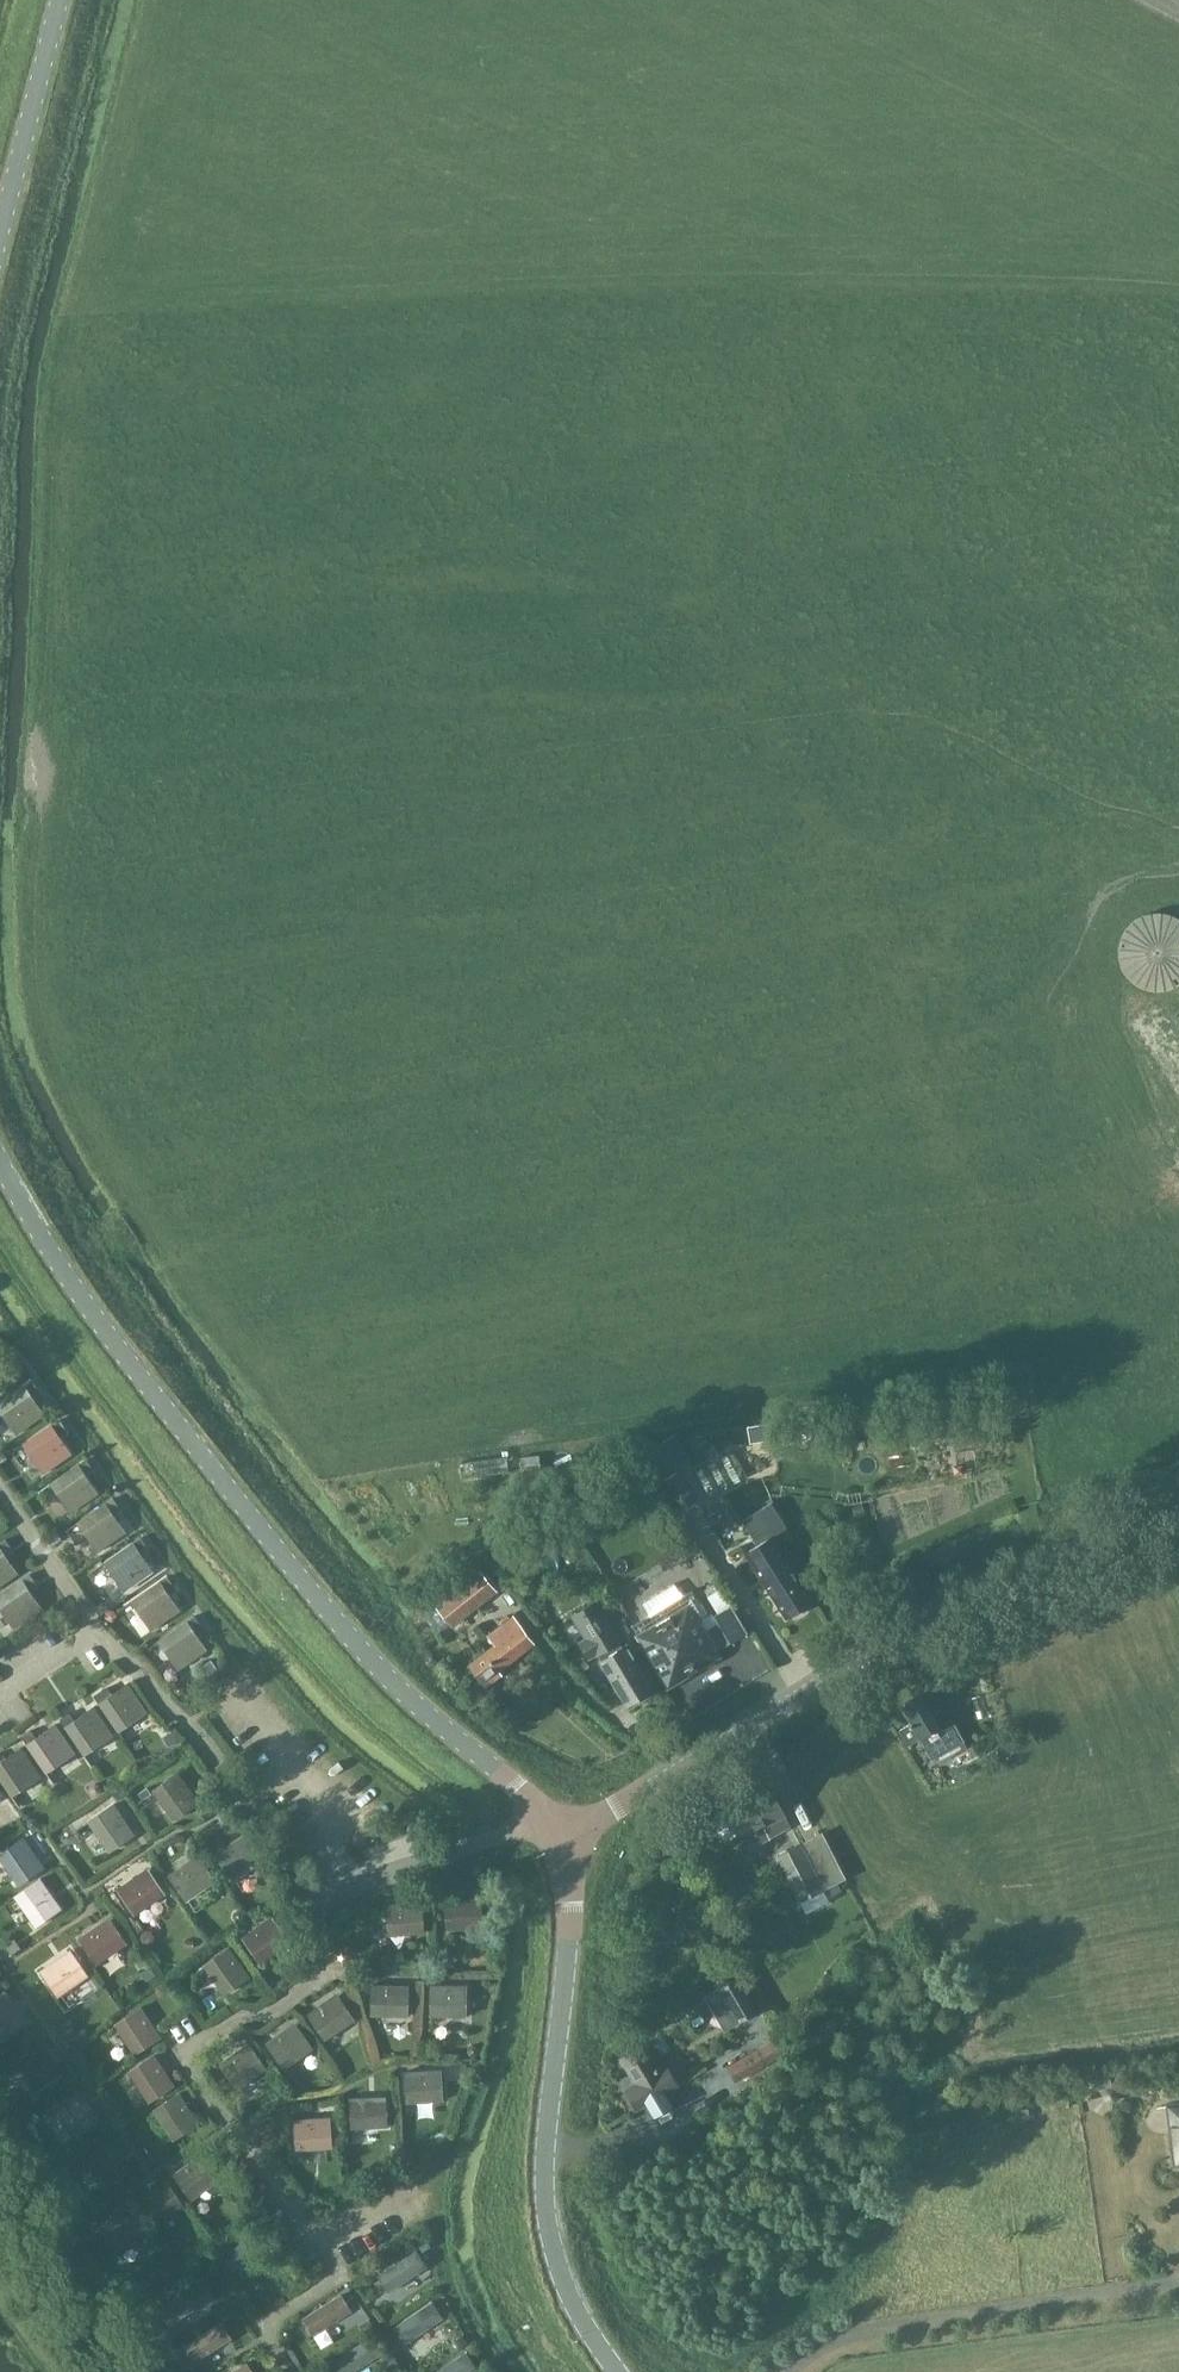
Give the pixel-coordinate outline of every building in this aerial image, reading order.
[(37,1391),(31,1381),(0,1402),(0,1414),(15,1435),(43,1416),(30,1396),(37,1391)] [(57,1435),(64,1430),(58,1422),(22,1447),(42,1475),(71,1455),(57,1435)] [(746,1476),(733,1451),(694,1472),(708,1497),(746,1476)] [(83,1474),(91,1468),(85,1459),(48,1484),(68,1513),(97,1493),(83,1474)] [(683,1511),(697,1502),(677,1471),(663,1480),(683,1511)] [(95,1552),(124,1532),(111,1514),(119,1509),(111,1498),(75,1523),(95,1552)] [(784,1620),(811,1603),(770,1540),(784,1531),(767,1505),(742,1522),(757,1546),(743,1555),(784,1620)] [(137,1552),(145,1547),(138,1537),(102,1562),(122,1591),(151,1571),(137,1552)] [(11,1550),(4,1540),(0,1543),(0,1584),(16,1574),(4,1555),(11,1550)] [(437,1608),(425,1618),(438,1634),(450,1624),(451,1626),(495,1591),(492,1587),(480,1572),(436,1607),(437,1608)] [(34,1585),(28,1576),(0,1595),(0,1612),(12,1629),(40,1609),(27,1590),(34,1585)] [(164,1591),(171,1586),(165,1577),(129,1601),(149,1630),(177,1610),(164,1591)] [(692,1590),(630,1627),(666,1688),(717,1658),(695,1621),(707,1615),(692,1590)] [(583,1651),(589,1661),(599,1655),(602,1661),(599,1663),(625,1707),(650,1692),(624,1648),(620,1650),(616,1644),(619,1643),(595,1605),(572,1620),(589,1647),(583,1651)] [(730,1606),(712,1617),(728,1645),(747,1634),(730,1606)] [(192,1630),(199,1625),(192,1616),(156,1641),(177,1670),(205,1650),(192,1630)] [(483,1683),(534,1643),(513,1616),(487,1636),(494,1644),(468,1664),(483,1683)] [(117,1733),(145,1713),(126,1685),(106,1698),(101,1691),(92,1697),(117,1733)] [(908,1745),(920,1738),(933,1759),(964,1742),(951,1719),(942,1724),(924,1694),(901,1708),(911,1724),(899,1730),(908,1745)] [(82,1756),(111,1736),(91,1707),(71,1721),(67,1714),(58,1721),(82,1756)] [(44,1774),(73,1755),(54,1726),(34,1739),(30,1732),(20,1738),(44,1774)] [(39,1778),(19,1749),(0,1763),(0,1783),(10,1797),(39,1778)] [(173,1820),(199,1802),(178,1772),(152,1790),(173,1820)] [(714,1814),(712,1824),(719,1838),(728,1840),(737,1835),(739,1838),(740,1837),(782,1814),(765,1783),(722,1807),(723,1809),(714,1814)] [(107,1852),(133,1834),(113,1805),(87,1822),(107,1852)] [(818,1834),(773,1858),(783,1876),(796,1902),(797,1901),(804,1914),(826,1902),(819,1889),(841,1878),(818,1834)] [(233,1881),(262,1860),(244,1835),(215,1856),(233,1881)] [(43,1868),(22,1839),(0,1854),(0,1861),(17,1886),(43,1868)] [(185,1901),(215,1881),(197,1856),(167,1876),(185,1901)] [(134,1915),(163,1894),(145,1869),(116,1890),(134,1915)] [(35,1927),(60,1909),(39,1879),(14,1897),(35,1927)] [(444,1931),(481,1928),(478,1897),(442,1900),(444,1931)] [(386,1935),(420,1933),(418,1903),(384,1905),(386,1935)] [(242,1938),(248,1948),(259,1963),(288,1943),(271,1918),(242,1938)] [(79,1940),(84,1948),(96,1965),(125,1944),(108,1919),(79,1940)] [(229,1947),(228,1948),(203,1966),(223,1995),(249,1977),(229,1947)] [(57,1997),(87,1977),(70,1951),(40,1970),(57,1997)] [(736,2024),(753,2015),(734,1981),(717,1990),(736,2024)] [(404,2017),(405,1985),(369,1984),(368,2016),(404,2017)] [(463,2018),(464,1986),(428,1986),(427,2017),(463,2018)] [(323,2041),(352,2020),(335,1995),(305,2016),(323,2041)] [(134,2055),(160,2038),(141,2007),(114,2024),(134,2055)] [(282,2070),(311,2049),(293,2024),(264,2045),(282,2070)] [(735,2083),(781,2055),(772,2039),(725,2067),(735,2083)] [(644,2044),(620,2058),(634,2083),(624,2089),(637,2110),(646,2104),(653,2116),(672,2105),(665,2093),(678,2085),(666,2064),(659,2068),(644,2044)] [(234,2091),(263,2070),(246,2045),(217,2066),(234,2091)] [(146,2103),(172,2086),(152,2056),(126,2073),(146,2103)] [(404,2104),(440,2102),(438,2071),(402,2073),(404,2104)] [(1118,2093),(1118,2092),(1117,2090),(1116,2089),(1115,2088),(1114,2087),(1113,2087),(1111,2086),(1109,2086),(1108,2087),(1107,2088),(1105,2089),(1104,2090),(1104,2091),(1103,2093),(1103,2094),(1104,2096),(1104,2097),(1105,2099),(1106,2100),(1108,2101),(1109,2101),(1111,2101),(1113,2101),(1114,2100),(1116,2099),(1117,2098),(1117,2097),(1118,2095),(1118,2093)] [(73,2139),(97,2121),(77,2092),(52,2110),(73,2139)] [(171,2141),(197,2124),(178,2095),(152,2112),(171,2141)] [(349,2129),(385,2127),(384,2097),(347,2099),(349,2129)] [(1178,2159),(1178,2100),(1167,2102),(1174,2160),(1178,2159)] [(1028,2108),(1012,2110),(1013,2118),(1029,2115),(1028,2108)] [(294,2151),(330,2148),(327,2118),(292,2121),(294,2151)] [(188,2200),(218,2180),(201,2155),(171,2175),(188,2200)] [(152,2225),(181,2205),(164,2180),(134,2200),(152,2225)] [(113,2252),(142,2232),(125,2208),(96,2228),(113,2252)] [(378,2276),(389,2292),(425,2267),(415,2251),(378,2276)] [(159,2310),(168,2325),(206,2301),(196,2286),(159,2310)] [(303,2319),(312,2334),(349,2312),(339,2296),(303,2319)] [(394,2328),(404,2344),(441,2319),(431,2303),(394,2328)] [(183,2347),(193,2362),(230,2339),(220,2323),(183,2347)] [(336,2371),(352,2371),(378,2355),(367,2339),(330,2364),(336,2371)] [(476,2370),(466,2354),(436,2371),(472,2371),(476,2370)] [(246,2364),(234,2371),(252,2371),(246,2364)]
